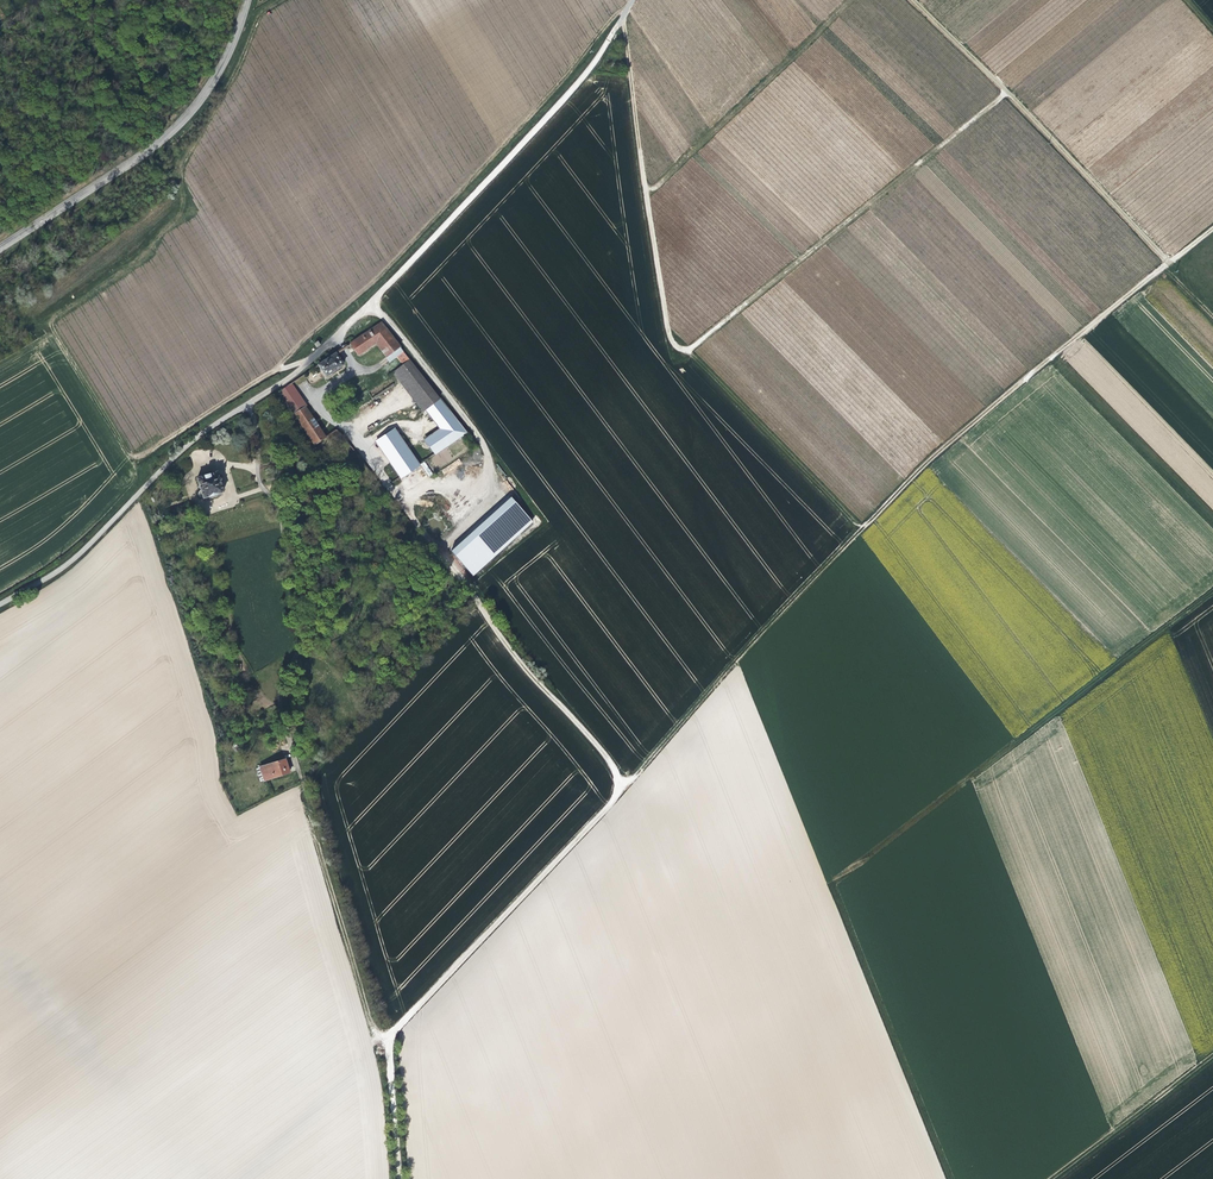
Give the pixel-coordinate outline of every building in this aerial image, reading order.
[(387,358),(400,348),(382,324),(350,345),(358,357),(376,345),(387,358)] [(403,353),(400,348),(387,358),(390,363),(403,353)] [(343,367),(335,355),(318,366),(326,378),(343,367)] [(440,401),(410,361),(396,372),(426,411),(440,401)] [(392,374),(422,414),(425,412),(426,411),(396,372),(392,374)] [(307,407),(292,384),(290,385),(305,408),(307,407)] [(325,439),(305,408),(290,385),(278,392),(314,446),(325,439)] [(426,411),(425,412),(438,430),(423,441),(434,456),(466,434),(440,401),(426,411)] [(396,431),(394,429),(375,441),(377,443),(396,431)] [(341,434),(337,431),(329,436),(334,444),(344,438),(341,434)] [(400,478),(419,466),(396,431),(377,443),(400,478)] [(424,461),(420,464),(429,477),(433,474),(424,461)] [(220,479),(219,479),(217,474),(197,480),(200,492),(198,494),(198,496),(199,498),(200,499),(204,499),(223,493),(220,483),(220,482),(221,481),(221,480),(220,479)] [(528,519),(508,496),(450,546),(470,569),(528,519)] [(290,775),(286,761),(261,769),(265,783),(290,775)] [(838,969),(860,968),(852,946),(853,957),(849,945),(851,945),(846,932),(846,938),(847,940),(847,955),(852,955),(853,958),(850,958),(846,960),(839,960),(841,967),(838,969)]
